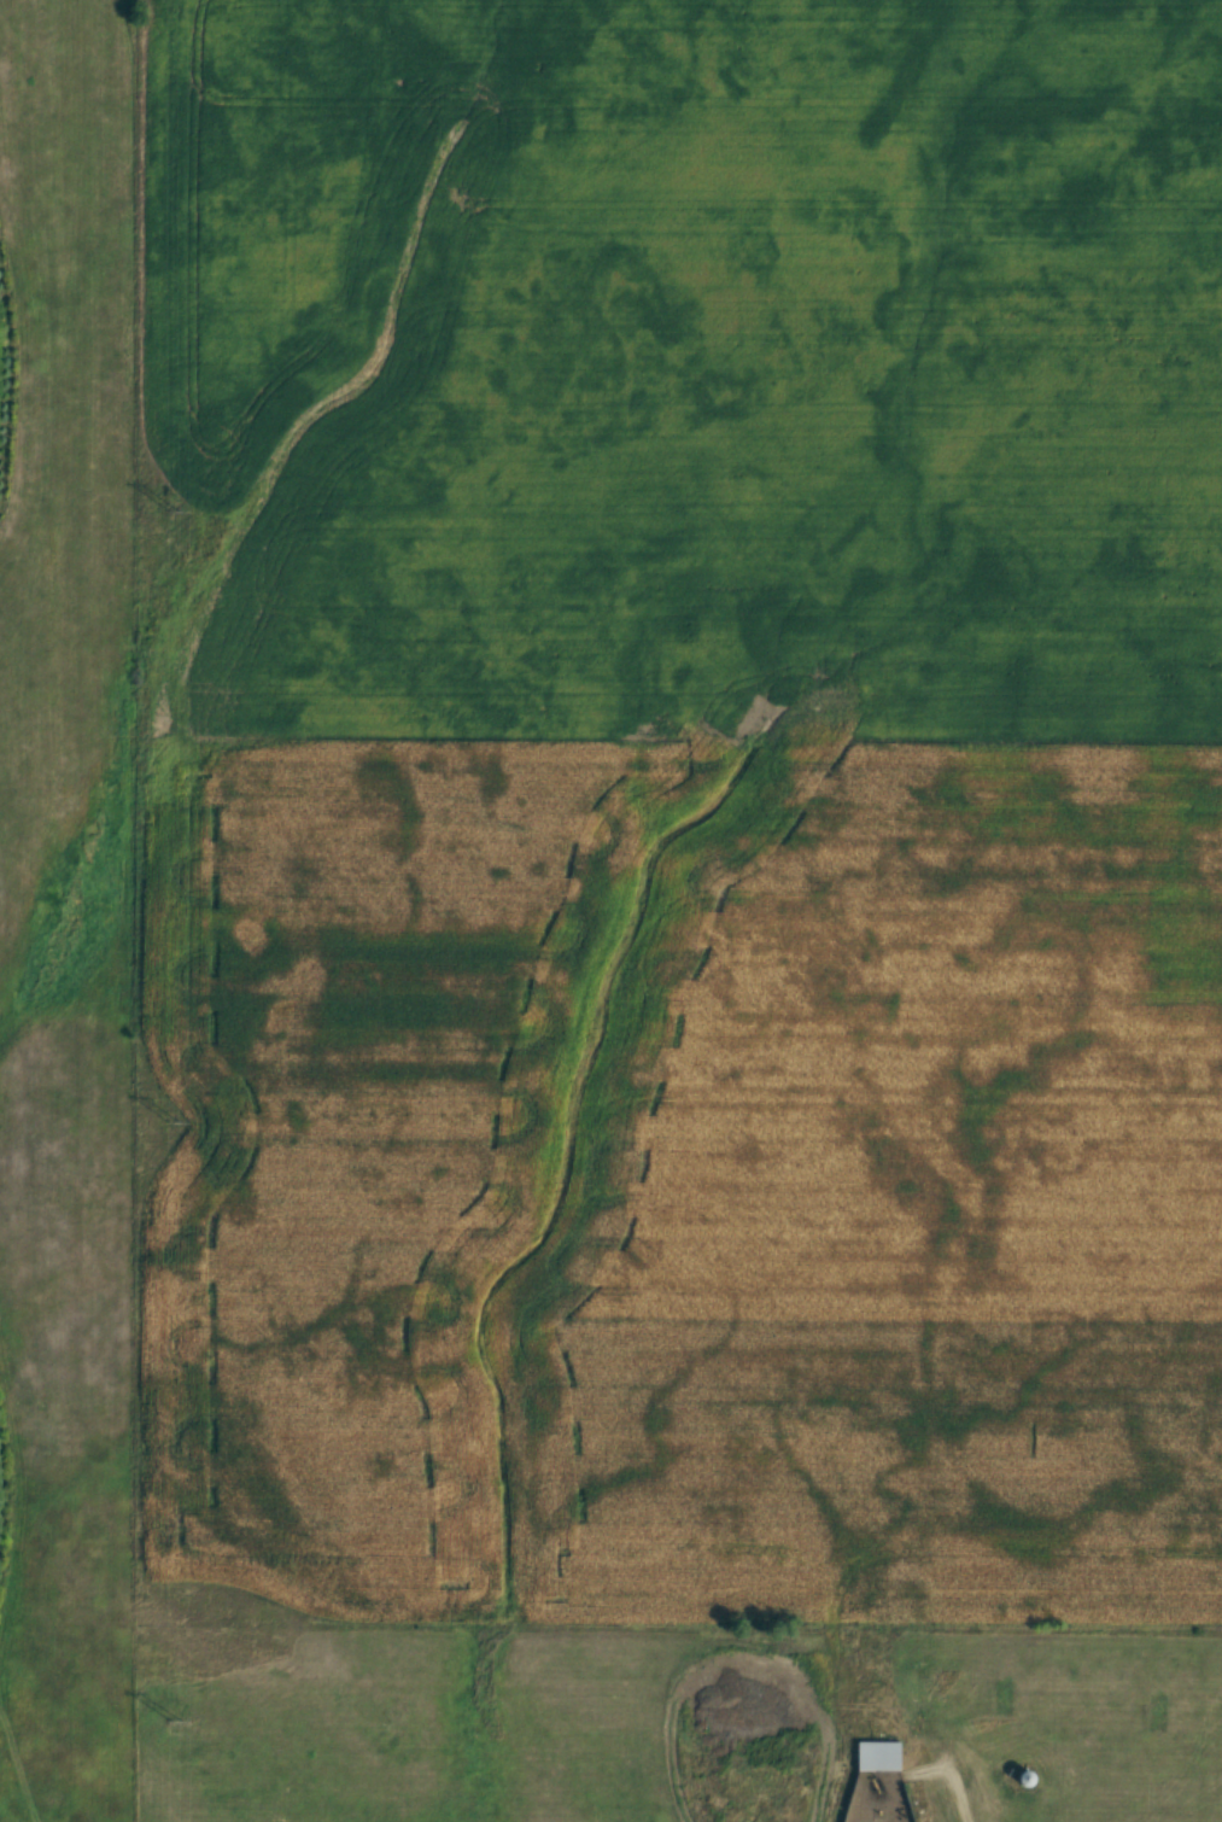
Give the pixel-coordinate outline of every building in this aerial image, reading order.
[(903,1772),(903,1744),(857,1744),(857,1772),(903,1772)] [(1037,1772),(1019,1778),(1023,1789),(1040,1784),(1037,1772)]
